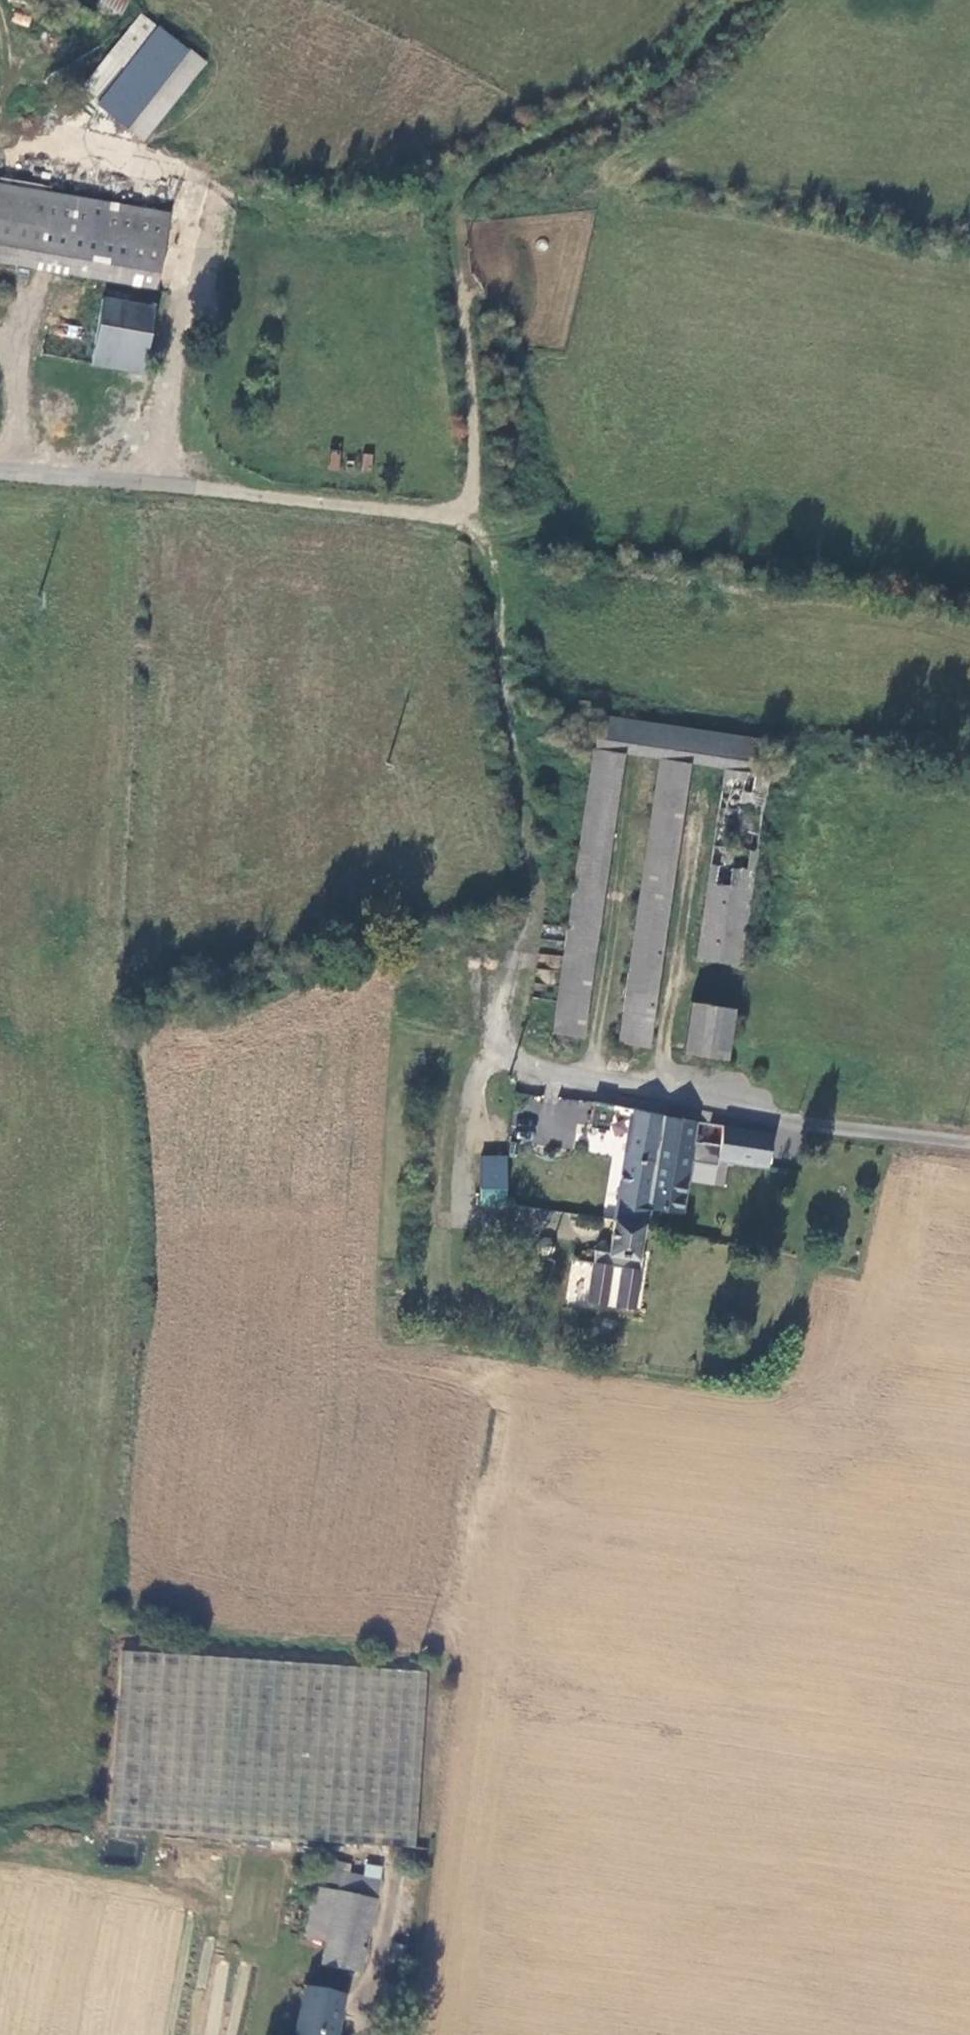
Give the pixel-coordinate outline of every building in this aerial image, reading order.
[(92,16),(100,0),(65,0),(92,16)] [(161,27),(143,13),(80,90),(97,105),(99,103),(160,28),(161,27)] [(160,28),(99,103),(143,139),(205,64),(160,28)] [(0,185),(0,263),(153,292),(167,214),(0,185)] [(150,309),(54,294),(44,354),(140,368),(150,309)] [(761,736),(600,715),(556,1029),(583,1034),(623,753),(662,757),(622,1039),(649,1043),(689,762),(726,766),(700,957),(740,963),(753,871),(757,848),(766,774),(759,770),(761,736)] [(757,848),(753,871),(770,871),(772,852),(757,848)] [(733,1007),(693,1000),(686,1050),(726,1055),(733,1007)] [(563,1098),(549,1141),(572,1148),(585,1104),(563,1098)] [(664,1115),(595,1104),(588,1154),(627,1160),(614,1256),(600,1254),(593,1306),(641,1312),(648,1260),(643,1259),(650,1210),(664,1115)] [(695,1120),(664,1115),(650,1210),(683,1214),(690,1162),(695,1120)] [(776,1133),(695,1120),(690,1162),(721,1166),(722,1159),(771,1166),(776,1133)] [(480,1206),(506,1206),(506,1188),(480,1188),(480,1206)] [(428,1671),(118,1649),(104,1826),(414,1850),(428,1671)] [(361,1865),(331,1860),(326,1881),(337,1883),(327,1940),(365,1947),(379,1881),(359,1875),(361,1865)] [(361,1972),(365,1947),(327,1940),(324,1962),(361,1972)] [(342,1996),(306,1989),(295,2034),(334,2034),(342,1996)]
